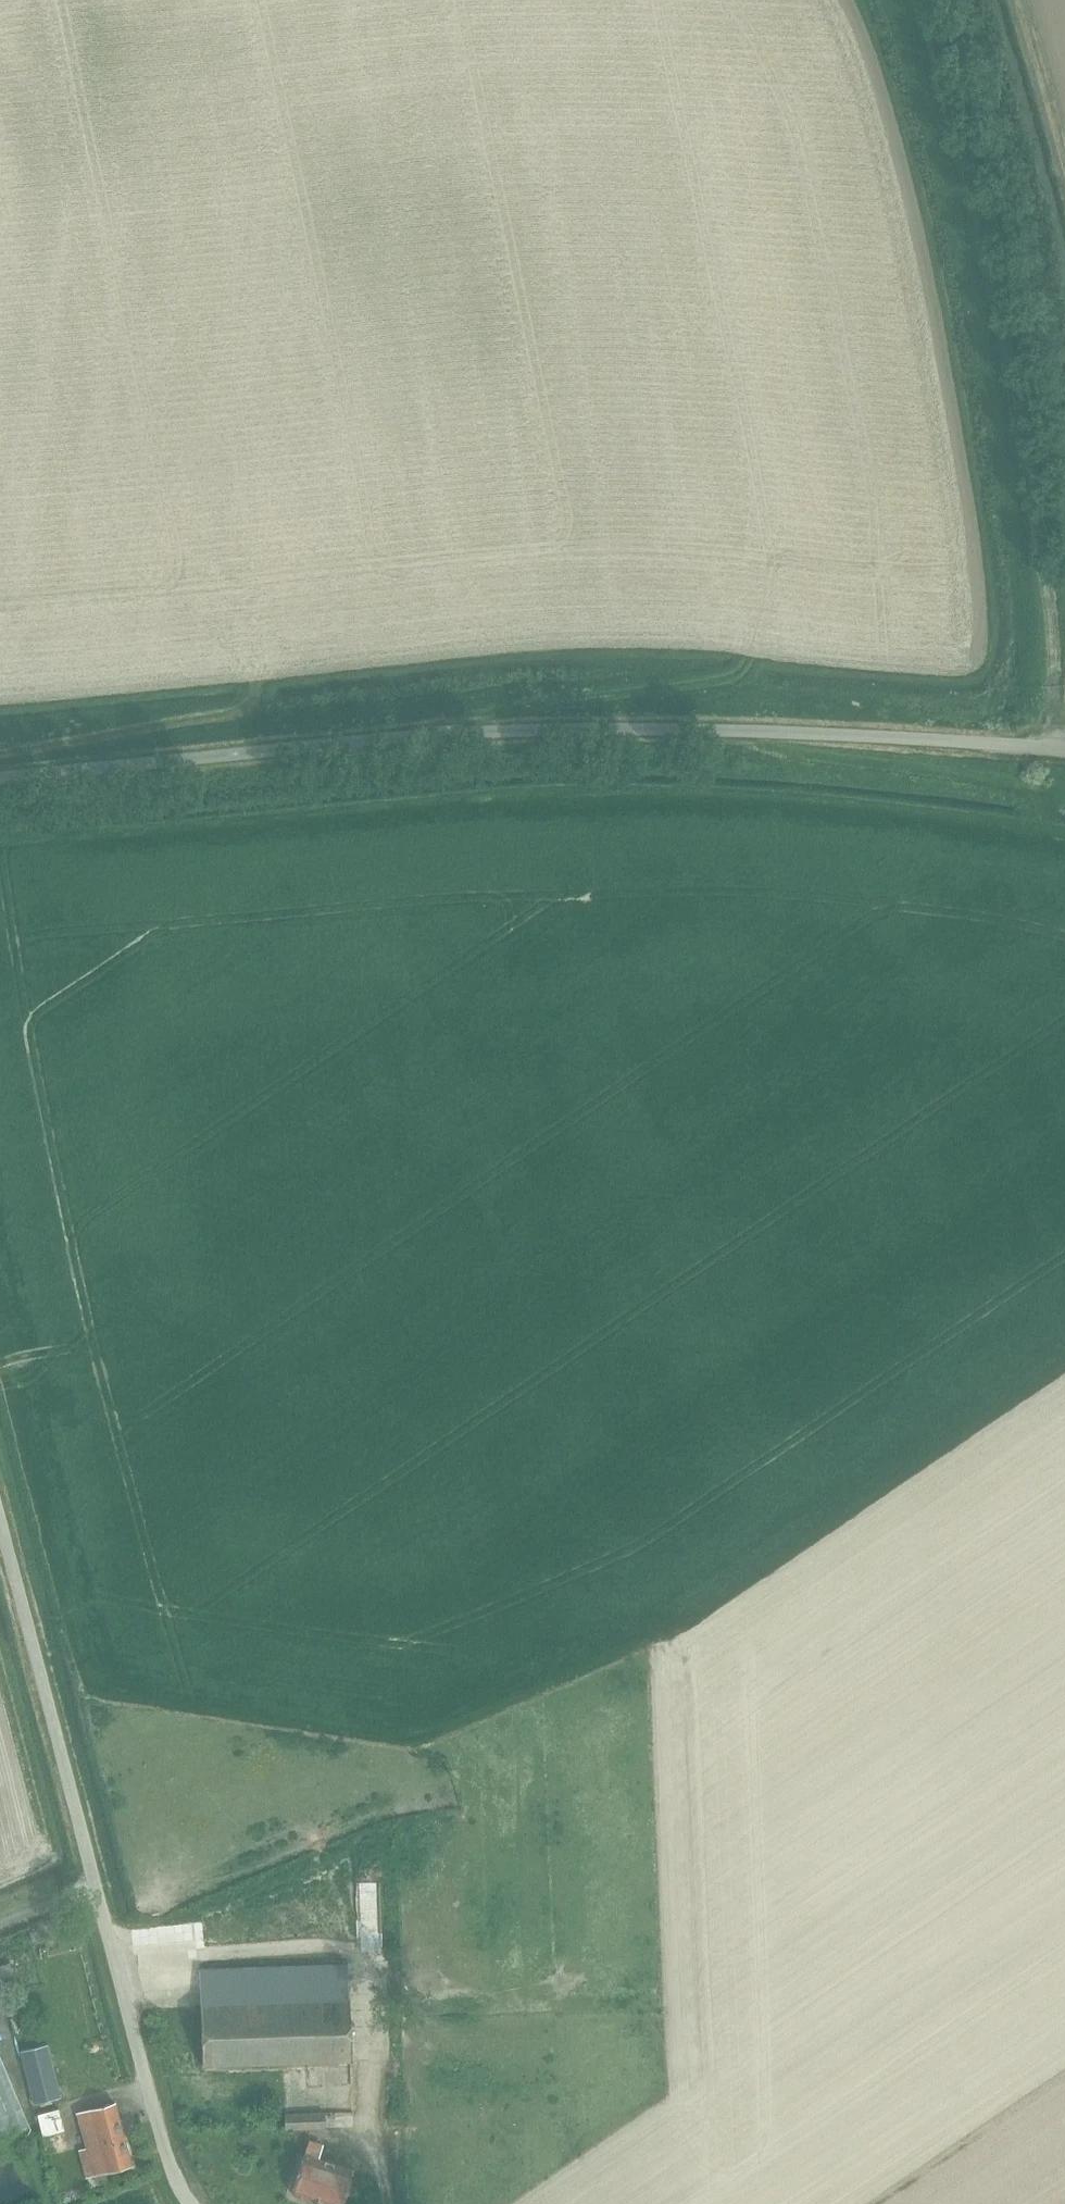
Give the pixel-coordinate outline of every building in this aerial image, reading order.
[(189,1978),(193,1967),(170,1959),(166,1971),(189,1978)] [(200,1969),(201,2008),(203,2064),(351,2059),(347,1965),(200,1969)] [(29,2126),(0,2056),(0,2138),(29,2126)] [(131,2165),(123,2137),(113,2102),(78,2112),(96,2175),(131,2165)] [(285,2114),(286,2129),(352,2126),(351,2110),(285,2114)] [(353,2171),(317,2159),(322,2144),(309,2140),(292,2194),(325,2203),(343,2203),(353,2171)]
